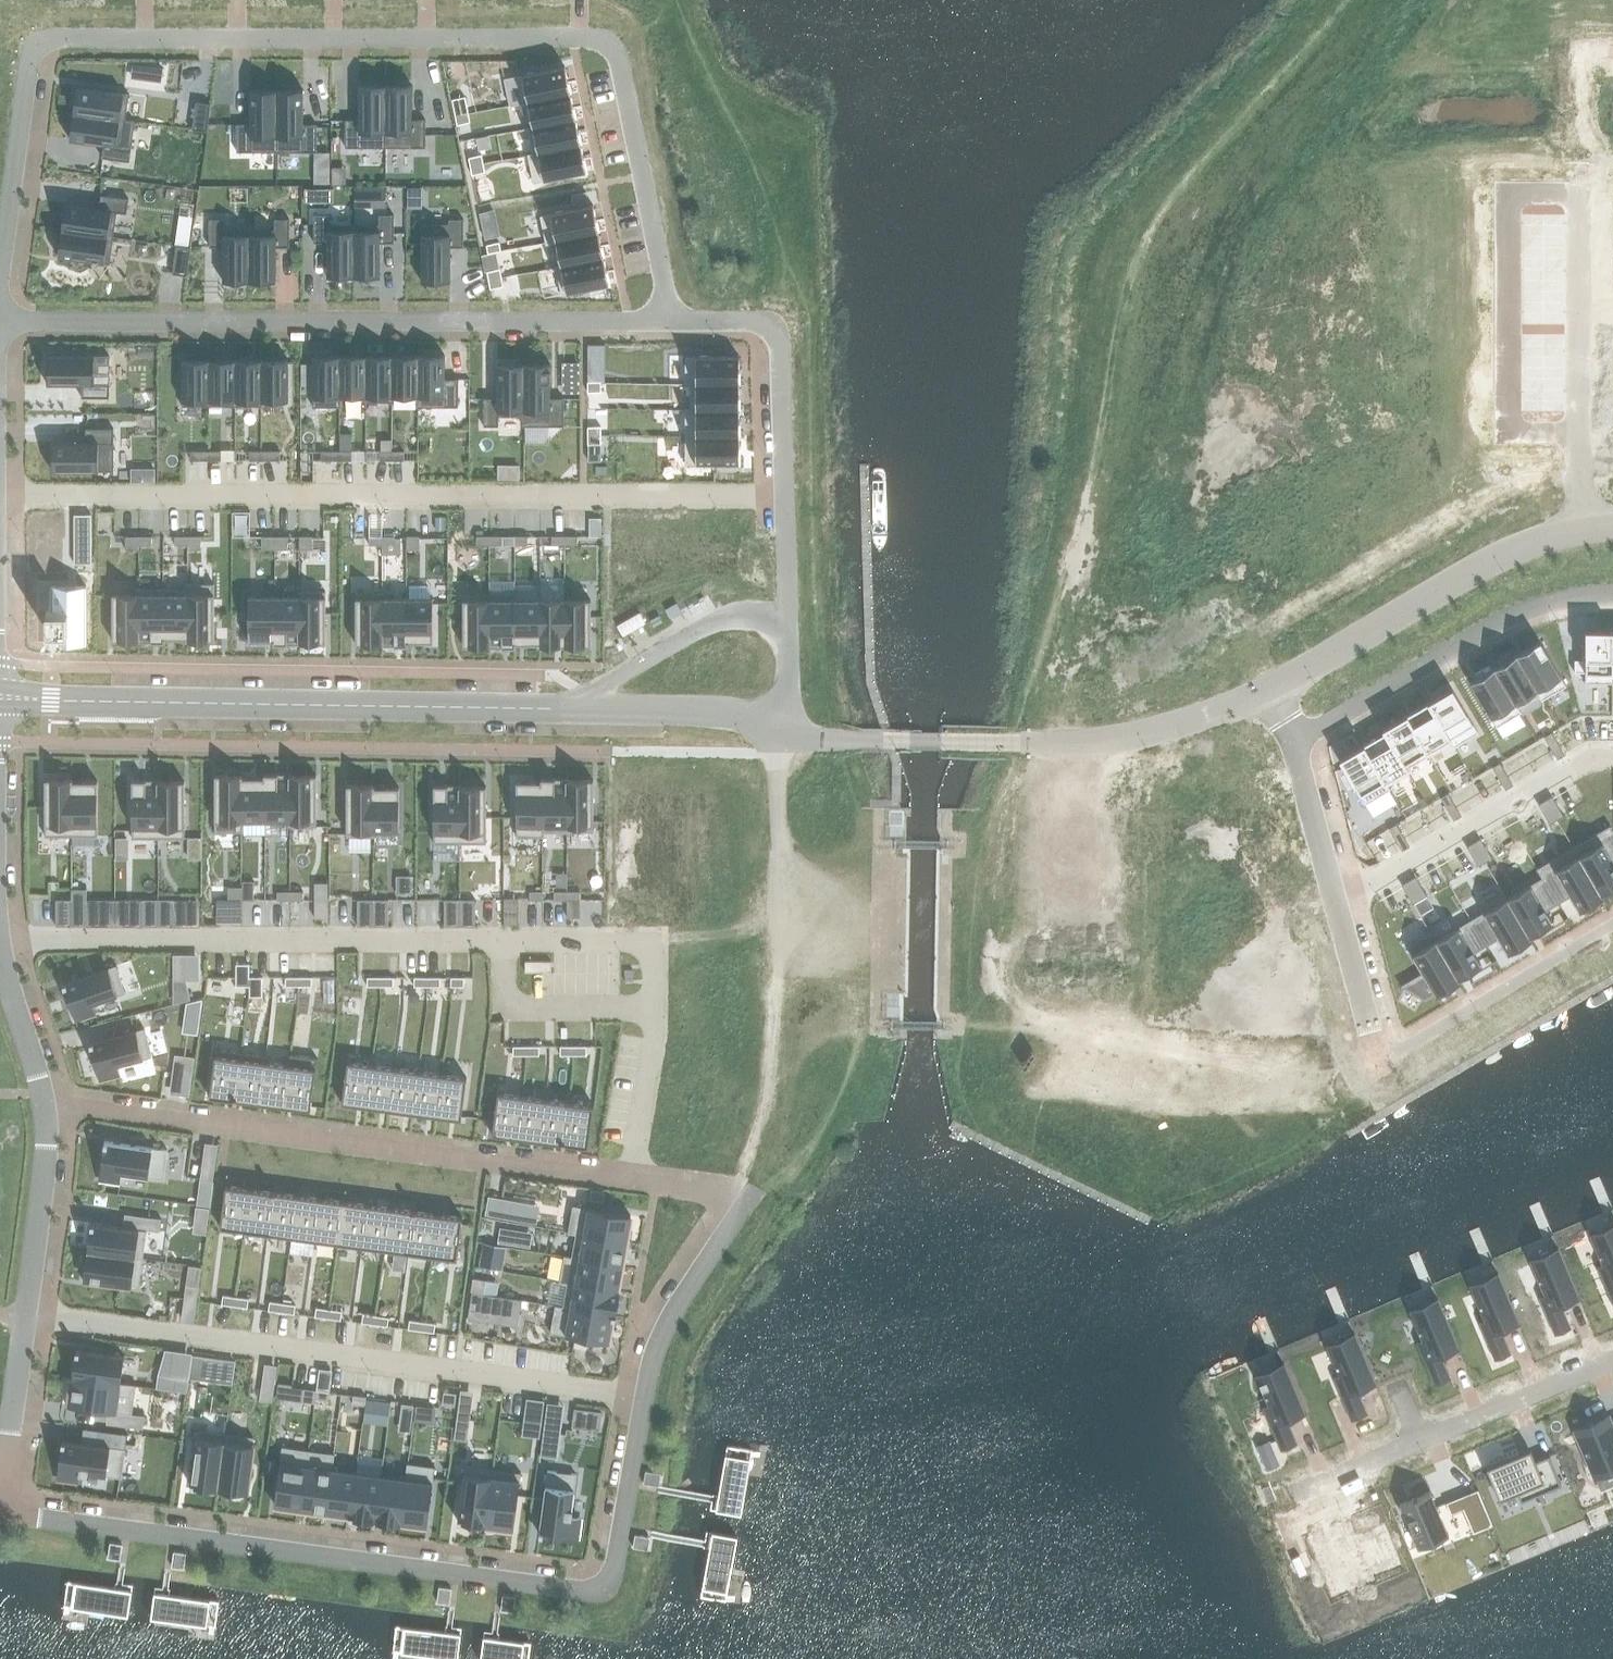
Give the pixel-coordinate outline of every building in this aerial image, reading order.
[(530,99),(572,91),(567,63),(524,72),(530,99)] [(149,81),(160,82),(163,69),(152,67),(149,81)] [(345,147),(384,147),(385,86),(358,86),(358,120),(345,120),(345,147)] [(385,86),(384,147),(425,148),(425,120),(412,120),(412,86),(385,86)] [(128,94),(77,87),(73,114),(134,122),(135,121),(125,120),(128,94)] [(276,153),(276,90),(249,90),(249,124),(236,124),(236,153),(276,153)] [(276,90),(276,153),(316,152),(316,124),(303,124),(303,90),(276,90)] [(572,91),(530,99),(535,125),(578,116),(572,91)] [(195,102),(192,130),(206,132),(210,104),(195,102)] [(467,112),(466,104),(453,106),(454,115),(467,112)] [(467,112),(454,115),(456,123),(469,121),(467,112)] [(101,158),(129,162),(134,122),(73,114),(69,140),(103,145),(101,158)] [(578,116),(535,125),(540,151),(583,142),(578,116)] [(583,142),(540,151),(546,178),(588,169),(583,142)] [(482,162),(480,154),(467,156),(469,165),(482,162)] [(471,174),(484,171),(482,162),(469,165),(471,174)] [(522,186),(496,191),(510,257),(535,251),(522,186)] [(304,188),(304,202),(316,202),(316,188),(304,188)] [(571,195),(574,208),(588,205),(586,192),(571,195)] [(128,199),(100,195),(99,209),(65,204),(61,230),(113,238),(116,213),(126,214),(128,199)] [(592,205),(540,215),(545,244),(556,242),(598,234),(592,205)] [(328,215),(313,215),(313,243),(327,243),(326,277),(353,277),(353,225),(328,225),(328,215)] [(393,215),(378,215),(378,225),(353,225),(353,277),(380,277),(380,243),(393,243),(393,215)] [(249,282),(249,229),(224,229),(224,219),(209,219),(209,247),(222,247),(222,282),(249,282)] [(289,219),(274,219),(274,229),(249,229),(249,282),(276,282),(275,247),(289,247),(289,219)] [(463,219),(448,219),(448,229),(421,229),(421,282),(450,282),(450,247),(463,247),(463,219)] [(113,238),(61,230),(57,257),(109,264),(113,238)] [(598,234),(556,242),(560,265),(603,256),(598,234)] [(486,246),(487,254),(501,252),(499,243),(486,246)] [(175,247),(172,274),(187,276),(190,249),(175,247)] [(560,265),(555,266),(561,295),(609,285),(603,256),(560,265)] [(124,291),(168,291),(169,265),(124,265),(124,291)] [(502,278),(500,270),(487,272),(489,281),(502,278)] [(502,278),(489,281),(491,289),(504,287),(502,278)] [(365,356),(365,402),(391,402),(391,355),(365,356)] [(391,355),(391,402),(392,402),(392,397),(417,397),(417,407),(418,407),(418,355),(391,355)] [(418,355),(418,407),(458,407),(458,379),(444,379),(444,356),(418,355)] [(47,356),(47,384),(81,385),(81,398),(109,398),(109,356),(47,356)] [(312,356),(312,407),(338,407),(338,356),(312,356)] [(338,356),(338,407),(340,407),(340,397),(364,397),(364,402),(365,402),(365,356),(338,356)] [(685,356),(685,386),(690,386),(738,386),(738,356),(685,356)] [(182,406),(208,406),(208,360),(181,360),(182,406)] [(235,360),(208,360),(208,406),(235,406),(235,360)] [(261,360),(235,360),(235,406),(259,406),(261,406),(261,360)] [(288,401),(288,360),(261,360),(261,406),(262,401),(288,401)] [(483,399),(483,426),(498,426),(498,417),(522,417),(522,426),(523,426),(523,364),(496,364),(496,398),(483,399)] [(523,364),(523,426),(563,426),(563,399),(550,399),(550,364),(523,364)] [(562,365),(562,380),(578,380),(578,365),(562,365)] [(601,384),(601,375),(588,375),(588,384),(601,384)] [(588,393),(601,393),(601,384),(588,384),(588,393)] [(690,386),(690,408),(738,408),(738,386),(690,386)] [(685,408),(685,436),(738,436),(738,408),(690,408),(685,408)] [(588,436),(601,436),(601,427),(588,427),(588,436)] [(113,471),(113,429),(85,429),(85,442),(51,442),(51,471),(98,471),(113,471)] [(588,436),(588,445),(601,445),(601,436),(588,436)] [(685,436),(685,464),(738,464),(738,436),(685,436)] [(190,451),(190,461),(205,461),(205,451),(190,451)] [(205,451),(205,461),(220,461),(220,451),(205,451)] [(249,451),(249,461),(264,461),(264,451),(249,451)] [(264,451),(264,461),(279,461),(279,451),(264,451)] [(320,451),(320,461),(336,461),(336,451),(320,451)] [(336,451),(336,461),(351,461),(351,451),(336,451)] [(379,451),(379,461),(391,461),(391,451),(379,451)] [(391,451),(391,461),(403,461),(403,451),(391,451)] [(154,471),(145,471),(146,482),(154,482),(154,471)] [(73,565),(91,565),(91,515),(73,515),(73,565)] [(435,517),(435,531),(446,531),(446,517),(435,517)] [(589,518),(589,537),(601,537),(601,518),(589,518)] [(138,545),(138,536),(125,536),(125,545),(138,545)] [(138,536),(138,545),(151,545),(151,536),(138,536)] [(187,545),(187,536),(174,536),(174,545),(187,545)] [(187,536),(187,545),(200,545),(200,536),(187,536)] [(274,550),(274,536),(261,536),(261,550),(274,550)] [(287,536),(274,536),(274,550),(287,549),(287,536)] [(312,550),(312,536),(299,536),(299,550),(312,550)] [(368,545),(381,545),(381,536),(368,536),(368,545)] [(381,536),(381,545),(394,545),(394,536),(381,536)] [(419,550),(419,536),(406,536),(406,550),(419,550)] [(489,545),(489,536),(476,536),(476,545),(489,545)] [(489,536),(489,545),(502,545),(502,536),(489,536)] [(527,545),(527,536),(514,536),(514,545),(527,545)] [(551,545),(564,545),(564,536),(551,536),(551,545)] [(577,545),(577,536),(564,536),(564,545),(577,545)] [(163,589),(163,642),(165,642),(164,638),(186,638),(186,640),(188,640),(188,584),(185,584),(185,589),(163,589)] [(188,584),(188,640),(214,640),(213,584),(188,584)] [(50,586),(50,610),(46,610),(46,632),(57,632),(57,644),(86,644),(86,587),(50,586)] [(112,589),(112,640),(137,640),(137,589),(112,589)] [(137,641),(137,642),(163,642),(163,589),(137,589),(137,640),(137,641)] [(274,597),(274,644),(300,644),(300,643),(300,592),(297,592),(297,597),(296,597),(274,597)] [(300,592),(300,643),(325,643),(325,592),(300,592)] [(355,593),(355,644),(381,644),(381,593),(355,593)] [(381,644),(381,646),(407,646),(407,598),(384,598),(383,598),(383,593),(381,593),(381,644)] [(462,595),(462,646),(488,646),(488,595),(462,595)] [(488,646),(488,647),(514,647),(513,595),(488,595),(488,646)] [(513,595),(514,647),(515,647),(515,644),(538,644),(538,646),(539,646),(539,600),(515,600),(515,595),(513,595)] [(248,597),(248,640),(273,640),(273,644),(274,644),(274,597),(248,597)] [(407,598),(407,646),(408,646),(408,642),(432,642),(432,634),(432,598),(407,598)] [(539,600),(539,646),(565,646),(565,600),(539,600)] [(565,600),(565,646),(590,646),(590,600),(565,600)] [(620,622),(625,633),(649,621),(644,610),(620,622)] [(1574,672),(1584,672),(1584,683),(1612,683),(1612,630),(1584,630),(1584,660),(1574,660),(1574,672)] [(1539,641),(1515,655),(1538,696),(1541,700),(1565,686),(1539,641)] [(1515,655),(1494,667),(1518,708),(1538,696),(1515,655)] [(1494,667),(1469,682),(1496,727),(1520,712),(1518,708),(1494,667)] [(1447,690),(1426,702),(1450,743),(1453,747),(1478,732),(1451,688),(1447,690)] [(1426,702),(1404,715),(1428,756),(1430,755),(1450,743),(1426,702)] [(1404,715),(1381,729),(1383,733),(1394,751),(1397,750),(1408,768),(1428,756),(1404,715)] [(1551,732),(1543,737),(1550,748),(1557,743),(1551,732)] [(1383,733),(1363,744),(1387,785),(1410,772),(1408,768),(1397,750),(1394,751),(1383,733)] [(1557,743),(1550,748),(1556,759),(1564,755),(1557,743)] [(1363,744),(1338,759),(1365,804),(1390,789),(1387,785),(1363,744)] [(1499,763),(1492,767),(1498,778),(1506,774),(1499,763)] [(240,775),(240,832),(242,832),(242,821),(265,821),(265,774),(263,774),(263,777),(242,777),(242,775),(240,775)] [(265,774),(265,821),(288,821),(288,826),(291,826),(291,775),(291,774),(265,774)] [(1506,774),(1498,778),(1505,789),(1512,785),(1506,774)] [(214,775),(214,832),(240,832),(240,775),(214,775)] [(291,775),(291,826),(316,826),(316,775),(291,775)] [(516,781),(516,836),(541,836),(541,778),(541,782),(516,781)] [(541,778),(541,836),(544,836),(544,831),(567,831),(567,778),(541,778)] [(567,778),(567,831),(593,831),(593,779),(568,779),(568,778),(567,778)] [(45,779),(45,836),(71,836),(71,779),(45,779)] [(71,779),(71,836),(97,836),(97,781),(73,781),(73,779),(71,779)] [(132,780),(132,838),(158,838),(158,780),(132,780)] [(158,780),(158,838),(184,838),(184,781),(159,781),(159,780),(158,780)] [(346,785),(346,837),(372,837),(372,785),(346,785)] [(372,785),(372,837),(374,837),(374,831),(399,831),(399,787),(374,787),(374,785),(372,785)] [(433,785),(433,843),(459,843),(459,785),(433,785)] [(459,785),(459,843),(486,843),(486,786),(460,786),(460,785),(459,785)] [(1447,793),(1440,797),(1446,809),(1454,804),(1447,793)] [(1551,796),(1537,804),(1543,813),(1556,805),(1551,796)] [(1454,804),(1446,809),(1453,820),(1461,816),(1454,804)] [(1556,805),(1543,813),(1549,823),(1555,819),(1562,815),(1556,805)] [(1395,824),(1388,828),(1395,839),(1402,835),(1395,824)] [(1572,847),(1602,898),(1604,897),(1602,894),(1612,888),(1612,831),(1609,825),(1572,847)] [(1402,835),(1395,839),(1401,851),(1409,846),(1402,835)] [(1479,838),(1466,846),(1471,855),(1485,848),(1480,840),(1479,838)] [(1376,866),(1362,844),(1355,849),(1360,871),(1376,866)] [(1572,847),(1535,869),(1541,878),(1557,904),(1569,896),(1578,912),(1581,910),(1601,899),(1602,898),(1572,847)] [(1485,848),(1471,855),(1477,865),(1478,864),(1490,857),(1485,848)] [(1414,876),(1401,884),(1406,894),(1420,886),(1414,876)] [(1541,878),(1506,898),(1530,940),(1532,939),(1530,937),(1552,923),(1545,911),(1557,904),(1541,878)] [(1420,886),(1406,894),(1412,904),(1426,896),(1420,886)] [(227,887),(227,900),(240,900),(240,887),(227,887)] [(240,887),(240,900),(253,900),(253,887),(240,887)] [(71,899),(71,926),(86,926),(86,889),(71,889),(71,899)] [(277,891),(277,900),(290,900),(290,891),(277,891)] [(290,891),(290,900),(303,900),(303,891),(290,891)] [(554,891),(554,900),(567,900),(567,891),(554,891)] [(567,891),(567,900),(580,900),(580,891),(567,891)] [(529,901),(543,901),(543,893),(529,893),(529,901)] [(1506,898),(1470,920),(1485,946),(1497,939),(1507,954),(1509,953),(1529,941),(1530,940),(1506,898)] [(55,899),(55,926),(71,926),(71,899),(55,899)] [(142,899),(142,926),(158,926),(158,899),(142,899)] [(158,899),(158,926),(173,926),(174,899),(158,899)] [(357,899),(357,926),(372,926),(372,899),(357,899)] [(372,899),(372,926),(388,926),(388,899),(372,899)] [(444,899),(444,926),(459,926),(459,899),(444,899)] [(459,899),(459,926),(475,926),(475,899),(459,899)] [(567,900),(567,917),(580,917),(580,900),(567,900)] [(314,901),(314,918),(328,918),(328,901),(314,901)] [(1436,940),(1434,941),(1459,983),(1460,982),(1459,979),(1481,966),(1473,953),(1485,946),(1470,920),(1436,940)] [(1421,973),(1399,986),(1423,1000),(1433,994),(1435,997),(1438,995),(1457,983),(1459,983),(1434,941),(1436,940),(1430,931),(1405,946),(1421,973)] [(75,1019),(95,1012),(92,1004),(125,992),(116,965),(63,983),(75,1019)] [(235,965),(235,978),(248,978),(248,965),(235,965)] [(381,977),(368,977),(368,986),(381,986),(381,977)] [(381,977),(381,986),(394,986),(394,977),(381,977)] [(428,977),(415,977),(415,986),(428,986),(428,977)] [(428,986),(441,986),(441,977),(428,977),(428,986)] [(465,986),(465,977),(452,977),(452,986),(465,986)] [(188,991),(201,991),(201,978),(188,978),(175,978),(175,991),(188,991)] [(235,978),(235,986),(248,986),(248,978),(235,978)] [(248,978),(248,986),(261,986),(262,978),(248,978)] [(285,978),(285,986),(298,986),(298,978),(285,978)] [(298,978),(298,986),(311,986),(311,978),(298,978)] [(189,1003),(188,1011),(200,1013),(201,1000),(189,1003)] [(99,1079),(119,1074),(117,1065),(151,1056),(144,1028),(89,1042),(99,1079)] [(526,1047),(513,1047),(513,1056),(526,1056),(526,1047)] [(526,1056),(539,1056),(539,1047),(526,1047),(526,1056)] [(573,1047),(560,1047),(560,1056),(573,1056),(573,1047)] [(573,1056),(586,1056),(586,1047),(573,1047),(573,1056)] [(235,1101),(240,1062),(241,1054),(215,1050),(209,1097),(235,1101)] [(175,1054),(174,1067),(192,1070),(194,1057),(175,1054)] [(241,1054),(235,1101),(261,1104),(267,1062),(267,1057),(241,1054)] [(288,1065),(282,1107),(310,1111),(317,1058),(298,1056),(289,1055),(288,1065)] [(267,1062),(261,1104),(282,1107),(288,1065),(267,1062)] [(366,1107),(371,1065),(347,1062),(341,1104),(366,1107)] [(389,1110),(395,1069),(371,1065),(366,1107),(389,1110)] [(412,1114),(418,1072),(395,1069),(389,1110),(412,1114)] [(436,1117),(441,1075),(418,1072),(412,1114),(436,1117)] [(436,1117),(461,1120),(466,1078),(441,1075),(436,1117)] [(522,1097),(497,1093),(491,1135),(516,1138),(522,1097)] [(545,1100),(522,1097),(516,1138),(539,1142),(545,1100)] [(563,1145),(568,1103),(545,1100),(539,1142),(563,1145)] [(563,1145),(588,1148),(593,1106),(568,1103),(563,1145)] [(167,1150),(104,1141),(99,1179),(120,1182),(121,1173),(163,1179),(167,1150)] [(202,1165),(200,1178),(212,1180),(214,1167),(202,1165)] [(225,1186),(219,1228),(243,1231),(249,1189),(225,1186)] [(249,1189),(243,1231),(267,1234),(272,1192),(249,1189)] [(272,1192),(267,1234),(290,1237),(296,1195),(272,1192)] [(296,1195),(290,1237),(314,1240),(320,1198),(296,1195)] [(320,1198),(314,1240),(338,1243),(343,1201),(320,1198)] [(343,1201),(338,1243),(361,1246),(367,1205),(343,1201)] [(367,1205),(361,1246),(385,1250),(391,1208),(367,1205)] [(500,1205),(498,1216),(510,1218),(511,1207),(500,1205)] [(572,1205),(567,1232),(575,1234),(625,1242),(630,1215),(572,1205)] [(391,1208),(385,1250),(409,1253),(414,1211),(391,1208)] [(414,1211),(409,1253),(433,1256),(438,1214),(414,1211)] [(438,1214),(433,1256),(456,1259),(462,1217),(438,1214)] [(148,1216),(146,1230),(159,1231),(161,1218),(148,1216)] [(91,1223),(87,1250),(143,1258),(146,1230),(123,1227),(91,1223)] [(1589,1233),(1601,1264),(1596,1266),(1612,1307),(1612,1223),(1589,1233)] [(471,1225),(462,1224),(461,1233),(470,1234),(471,1225)] [(500,1227),(497,1242),(530,1247),(532,1232),(500,1227)] [(575,1234),(571,1256),(621,1265),(625,1242),(575,1234)] [(1557,1246),(1528,1258),(1543,1295),(1538,1297),(1554,1335),(1571,1328),(1561,1306),(1579,1298),(1557,1246)] [(87,1250),(83,1281),(104,1284),(104,1281),(139,1286),(143,1258),(87,1250)] [(482,1251),(479,1266),(502,1270),(504,1255),(482,1251)] [(563,1255),(559,1282),(566,1283),(567,1281),(617,1290),(621,1265),(571,1256),(563,1255)] [(1497,1271),(1468,1284),(1483,1320),(1478,1322),(1494,1360),(1510,1354),(1501,1331),(1519,1324),(1497,1271)] [(472,1278),(470,1291),(483,1293),(485,1280),(472,1278)] [(562,1306),(562,1308),(612,1317),(615,1317),(619,1290),(617,1290),(567,1281),(566,1283),(562,1306)] [(186,1285),(185,1298),(196,1300),(198,1287),(186,1285)] [(472,1291),(468,1317),(499,1322),(503,1297),(472,1291)] [(222,1296),(221,1304),(234,1306),(235,1297),(222,1296)] [(235,1297),(234,1306),(247,1308),(248,1299),(235,1297)] [(1437,1297),(1408,1309),(1421,1340),(1415,1342),(1434,1386),(1450,1379),(1441,1357),(1459,1349),(1437,1297)] [(269,1302),(268,1311),(281,1312),(282,1304),(269,1302)] [(282,1304),(281,1312),(294,1314),(295,1305),(282,1304)] [(555,1304),(550,1332),(565,1334),(608,1342),(612,1317),(562,1308),(562,1306),(555,1304)] [(315,1308),(314,1317),(327,1318),(328,1310),(315,1308)] [(328,1310),(327,1318),(340,1320),(341,1311),(328,1310)] [(362,1314),(361,1323),(374,1325),(375,1316),(362,1314)] [(375,1316),(374,1325),(387,1326),(388,1318),(375,1316)] [(421,1331),(422,1322),(409,1320),(408,1329),(421,1331)] [(435,1324),(422,1322),(421,1331),(433,1333),(435,1324)] [(1354,1332),(1325,1344),(1338,1375),(1332,1377),(1351,1421),(1367,1414),(1358,1392),(1376,1384),(1354,1332)] [(72,1358),(70,1374),(72,1375),(72,1376),(120,1382),(124,1355),(76,1349),(75,1358),(72,1358)] [(192,1355),(189,1378),(202,1380),(205,1357),(192,1355)] [(1283,1362),(1254,1374),(1267,1404),(1262,1406),(1280,1450),(1296,1444),(1287,1421),(1305,1414),(1283,1362)] [(158,1375),(156,1388),(186,1392),(188,1379),(158,1375)] [(72,1376),(68,1405),(108,1410),(106,1423),(142,1428),(144,1419),(144,1415),(132,1414),(136,1384),(120,1382),(72,1376)] [(272,1401),(273,1388),(262,1386),(260,1399),(272,1401)] [(315,1398),(316,1390),(303,1388),(302,1397),(315,1398)] [(329,1392),(316,1390),(315,1398),(328,1400),(329,1392)] [(456,1393),(443,1391),(441,1404),(454,1406),(456,1393)] [(352,1403),(365,1405),(365,1400),(366,1397),(353,1395),(352,1403)] [(526,1398),(523,1422),(541,1425),(544,1400),(526,1398)] [(365,1405),(363,1419),(387,1422),(389,1403),(365,1400),(365,1405)] [(402,1404),(400,1416),(411,1418),(413,1405),(402,1404)] [(575,1410),(573,1420),(599,1424),(601,1414),(575,1410)] [(470,1415),(457,1413),(454,1439),(466,1441),(470,1415)] [(1575,1430),(1594,1475),(1612,1467),(1612,1420),(1609,1422),(1607,1416),(1575,1430)] [(217,1488),(225,1433),(197,1429),(190,1485),(217,1488)] [(541,1454),(557,1456),(560,1431),(544,1429),(541,1454)] [(104,1431),(102,1445),(125,1448),(127,1434),(104,1431)] [(245,1492),(253,1437),(225,1433),(217,1488),(245,1492)] [(62,1440),(57,1478),(78,1481),(79,1472),(121,1477),(125,1448),(102,1445),(78,1442),(62,1440)] [(1269,1440),(1256,1446),(1266,1470),(1279,1464),(1269,1440)] [(282,1446),(274,1504),(300,1508),(308,1450),(282,1446)] [(751,1450),(726,1446),(715,1511),(740,1515),(751,1450)] [(1503,1460),(1485,1468),(1499,1500),(1533,1485),(1538,1495),(1560,1485),(1548,1455),(1535,1461),(1529,1449),(1503,1460)] [(308,1450),(300,1508),(326,1511),(332,1469),(334,1453),(308,1450)] [(406,1479),(401,1521),(426,1525),(434,1467),(407,1463),(405,1478),(406,1479)] [(485,1524),(492,1469),(464,1465),(457,1521),(485,1524)] [(332,1469),(326,1511),(349,1514),(350,1515),(356,1472),(332,1469)] [(485,1524),(513,1528),(520,1472),(492,1469),(485,1524)] [(547,1470),(538,1534),(576,1539),(579,1518),(570,1516),(576,1474),(547,1470)] [(349,1514),(349,1517),(374,1520),(381,1475),(356,1472),(350,1515),(349,1514)] [(660,1474),(645,1472),(643,1483),(658,1486),(660,1474)] [(381,1475),(374,1520),(400,1524),(401,1521),(406,1479),(405,1478),(381,1475)] [(1477,1489),(1445,1502),(1450,1514),(1462,1509),(1472,1533),(1492,1525),(1477,1489)] [(1429,1491),(1398,1504),(1399,1505),(1401,1504),(1418,1546),(1416,1547),(1417,1548),(1448,1535),(1447,1533),(1445,1534),(1428,1493),(1430,1493),(1429,1491)] [(1349,1527),(1313,1542),(1334,1593),(1370,1578),(1369,1575),(1395,1564),(1381,1530),(1355,1541),(1349,1527)] [(736,1538),(711,1534),(700,1598),(725,1603),(736,1538)] [(634,1535),(632,1547),(647,1550),(649,1538),(634,1535)] [(108,1558),(120,1560),(122,1545),(110,1543),(108,1558)] [(173,1552),(171,1567),(183,1569),(185,1553),(173,1552)] [(128,1618),(132,1593),(67,1583),(63,1607),(128,1618)] [(438,1587),(436,1602),(448,1604),(450,1589),(438,1587)] [(214,1628),(219,1603),(154,1593),(150,1617),(214,1628)] [(503,1595),(501,1610),(513,1612),(514,1597),(503,1595)] [(461,1636),(396,1627),(392,1652),(444,1658),(457,1658),(461,1636)] [(545,1646),(480,1637),(477,1658),(543,1658),(545,1646)]
